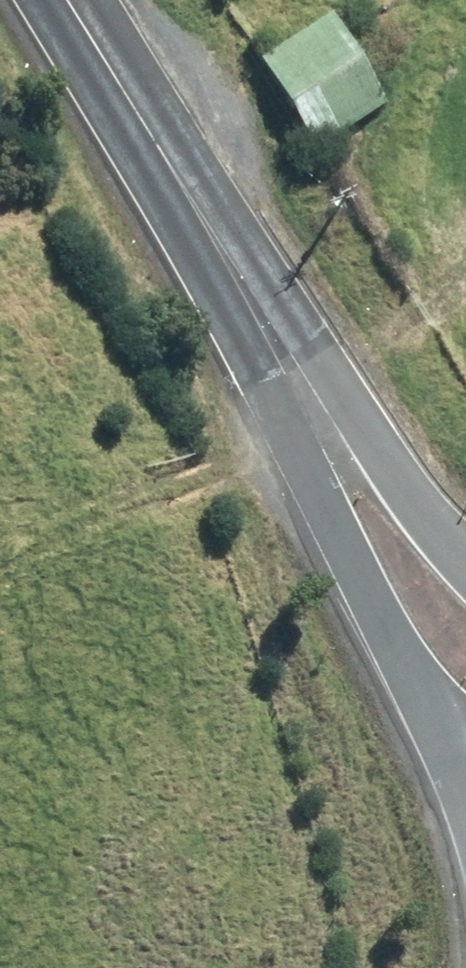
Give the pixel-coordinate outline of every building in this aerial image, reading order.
[(315,3),(237,50),(304,160),(382,113),(315,3)]
